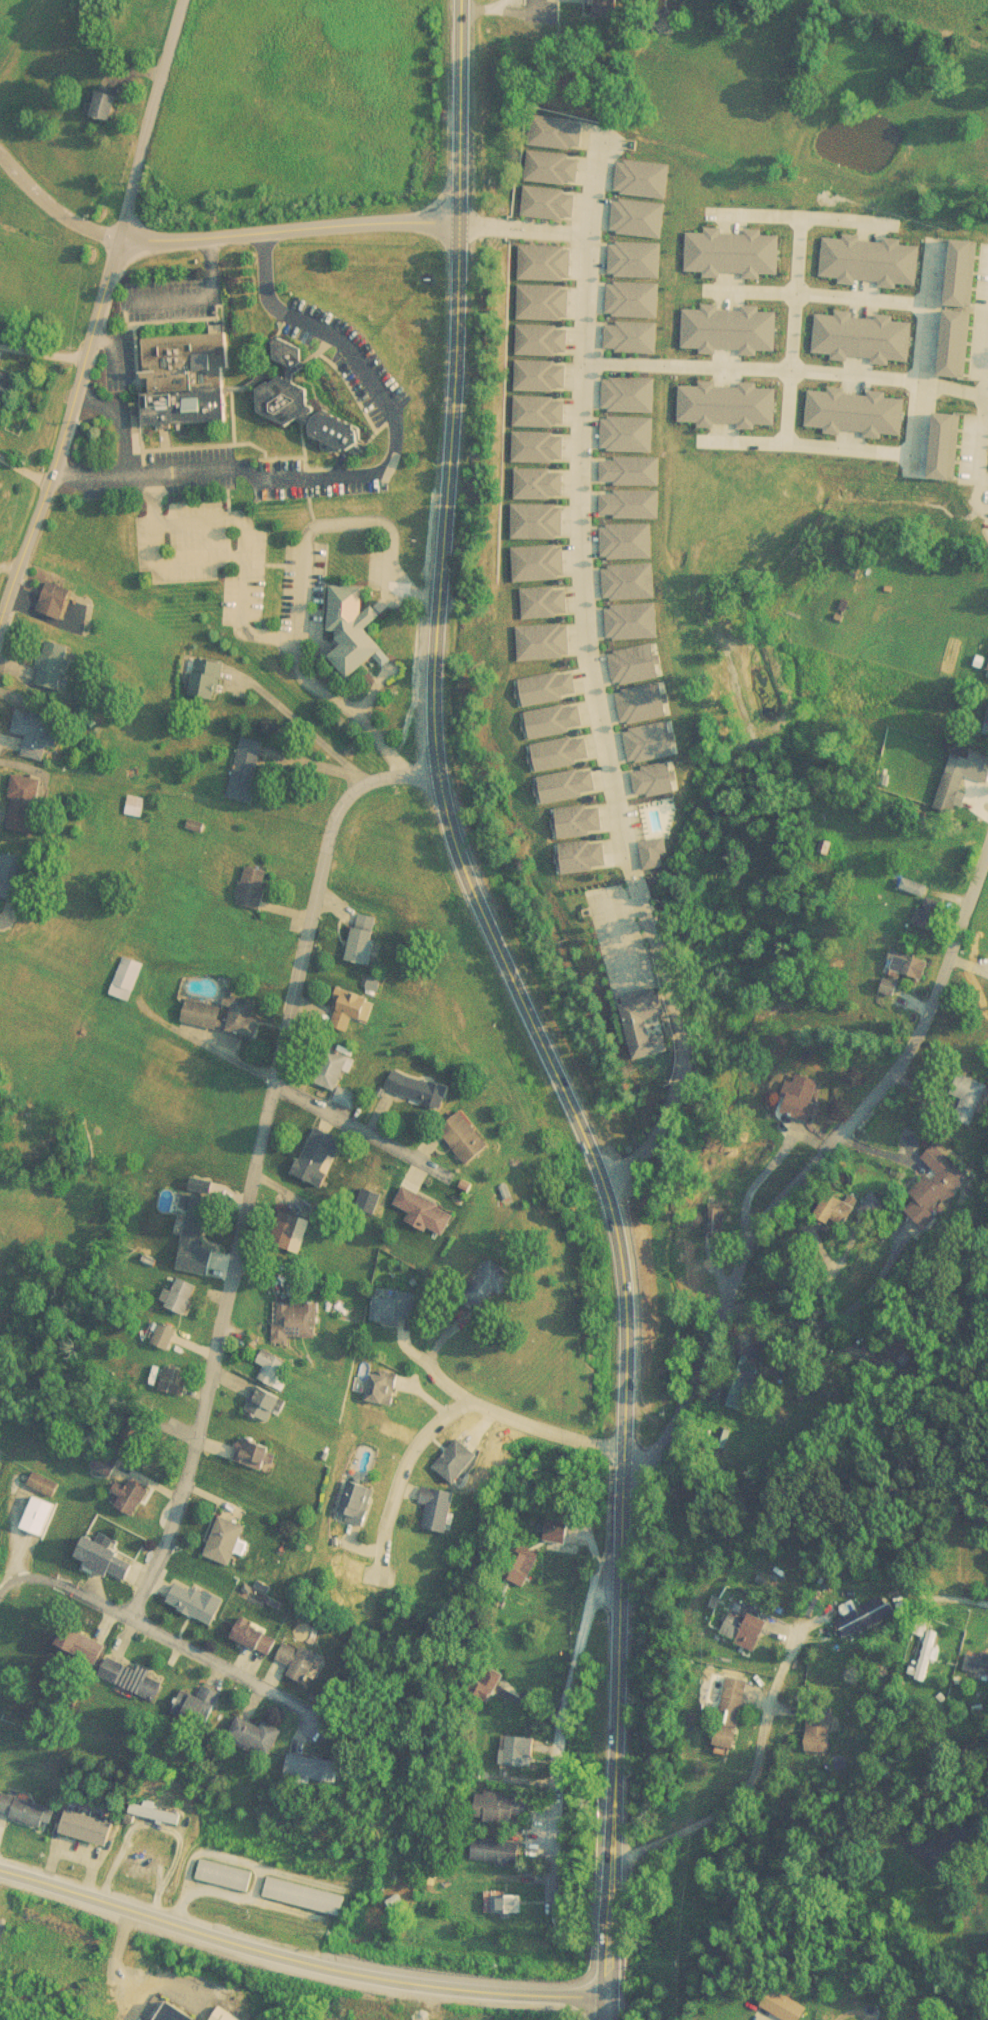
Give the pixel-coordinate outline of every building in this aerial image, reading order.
[(80,98),(83,87),(92,89),(96,77),(112,82),(106,105),(80,98)] [(689,231),(784,236),(782,275),(686,270),(689,231)] [(829,236),(925,241),(922,280),(827,274),(829,236)] [(953,240),(980,242),(975,310),(948,307),(953,240)] [(685,310),(781,314),(779,353),(683,349),(685,310)] [(948,313),(975,315),(970,382),(943,380),(948,313)] [(821,318),(917,323),(914,362),(819,356),(821,318)] [(684,390),(780,394),(778,428),(683,424),(684,390)] [(814,395),(909,401),(907,435),(812,429),(814,395)] [(939,417),(966,419),(961,486),(934,484),(939,417)]
